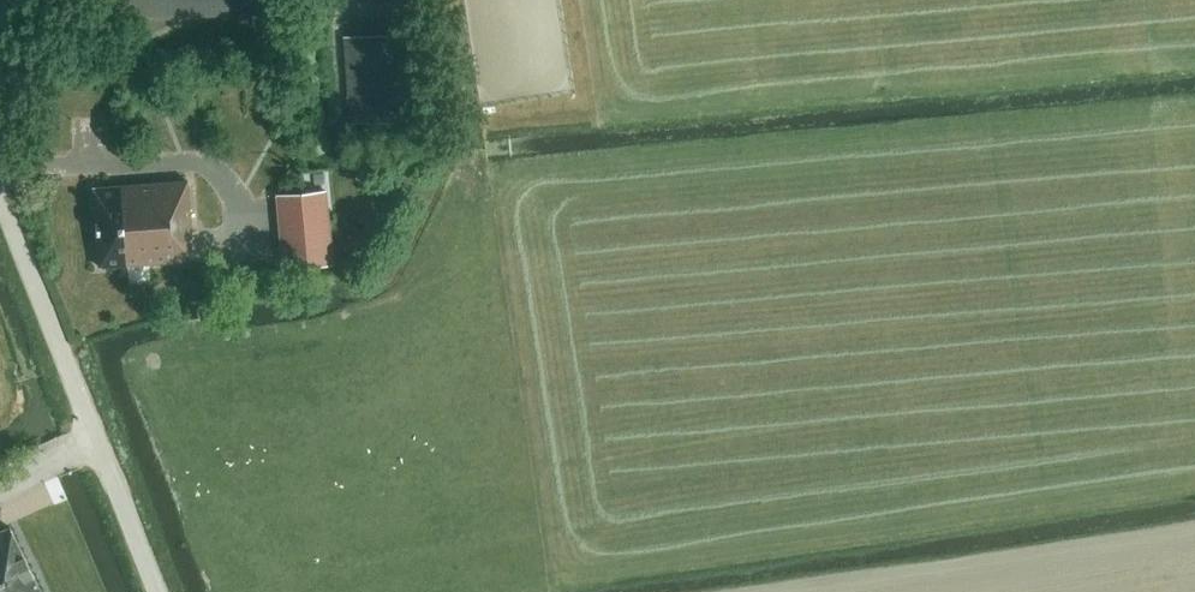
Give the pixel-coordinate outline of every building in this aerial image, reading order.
[(271,9),(270,0),(107,0),(108,22),(271,9)] [(403,119),(398,32),(344,35),(349,123),(403,119)] [(189,236),(193,236),(189,180),(100,187),(107,266),(123,265),(122,262),(140,260),(140,263),(191,259),(189,236)] [(333,263),(326,189),(276,194),(283,268),(333,263)] [(12,525),(0,531),(0,591),(44,591),(12,525)]
